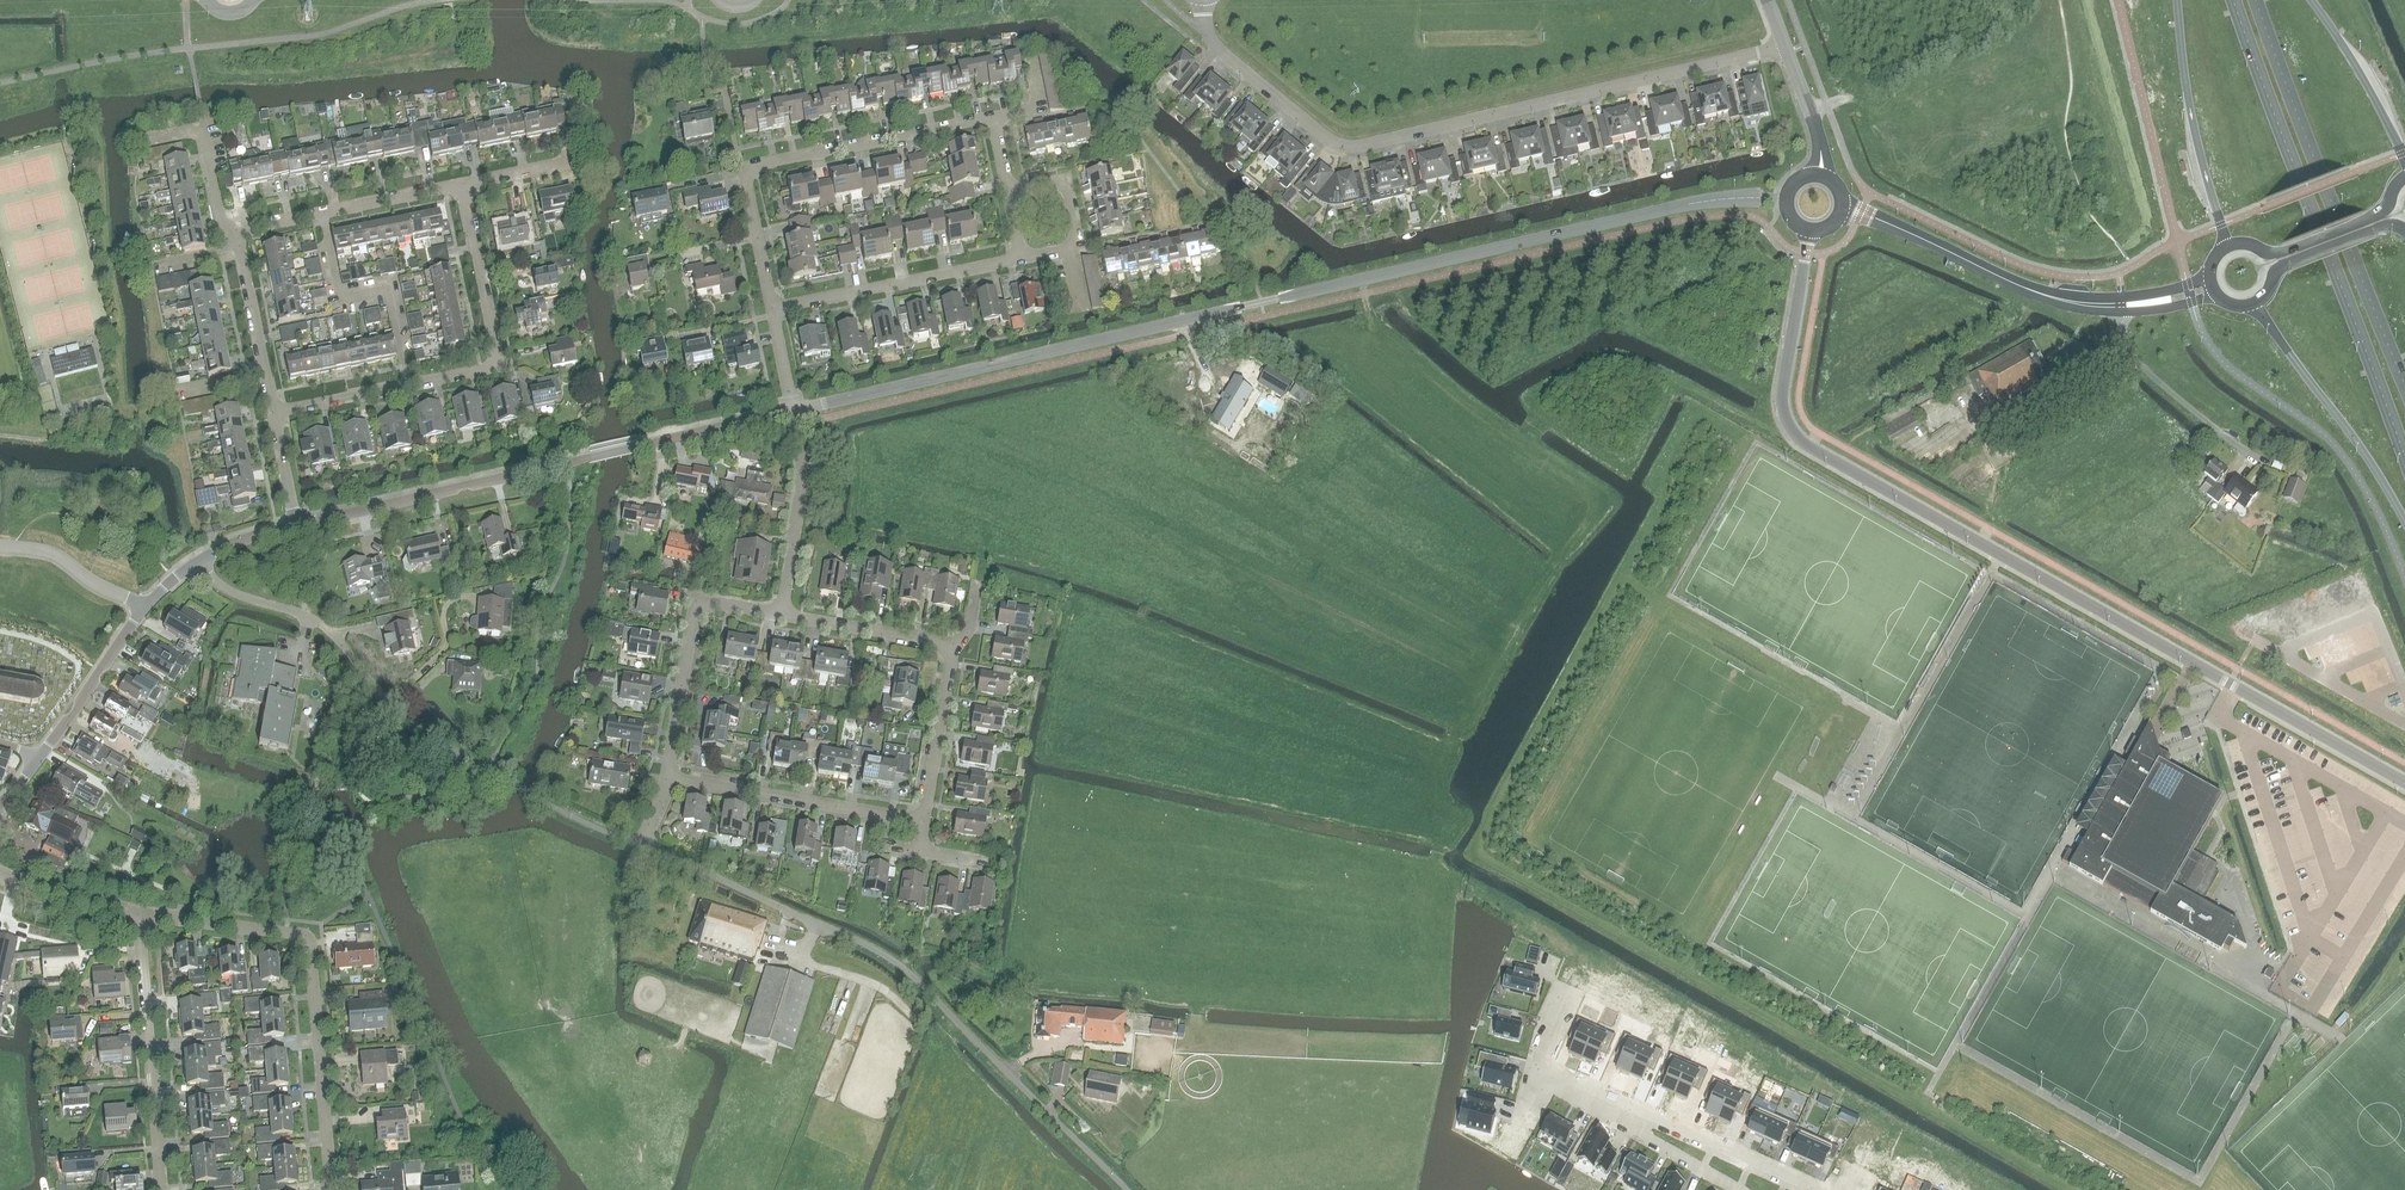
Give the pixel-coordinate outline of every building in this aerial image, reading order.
[(1004,57),(991,60),(993,69),(998,68),(998,70),(1000,70),(1003,82),(1015,80),(1013,68),(1020,67),(1017,52),(1003,55),(1004,57)] [(1038,55),(1040,62),(1054,59),(1052,52),(1038,55)] [(1173,88),(1180,94),(1192,79),(1186,74),(1195,62),(1183,52),(1176,62),(1177,63),(1168,74),(1178,82),(1173,88)] [(978,65),(971,67),(973,76),(976,86),(989,83),(989,86),(1003,84),(1003,82),(1000,70),(998,70),(998,68),(993,69),(991,60),(990,59),(977,61),(978,65)] [(1040,62),(1041,69),(1055,66),(1054,59),(1040,62)] [(957,67),(945,69),(947,79),(951,78),(952,80),(954,79),(957,92),(969,89),(967,78),(973,76),(971,67),(970,61),(957,64),(957,67)] [(1041,69),(1043,77),(1057,74),(1055,66),(1041,69)] [(932,74),(925,76),(927,86),(929,96),(942,93),(943,96),(957,93),(957,92),(954,79),(952,80),(951,78),(947,79),(945,69),(944,68),(931,71),(932,74)] [(911,76),(898,79),(900,88),(906,87),(906,89),(909,89),(911,101),(923,98),(921,87),(927,86),(925,76),(924,71),(911,73),(911,76)] [(1043,77),(1044,84),(1058,81),(1057,74),(1043,77)] [(1196,82),(1184,97),(1191,102),(1195,96),(1205,104),(1222,84),(1212,75),(1202,87),(1196,82)] [(886,84),(879,85),(881,95),(883,105),(897,102),(897,105),(911,102),(911,101),(909,89),(906,89),(906,87),(900,88),(898,79),(898,77),(885,80),(886,84)] [(1744,82),(1745,88),(1738,90),(1739,97),(1743,111),(1744,119),(1768,113),(1765,101),(1763,102),(1759,85),(1760,85),(1759,77),(1744,81),(1744,82)] [(877,107),(875,96),(881,95),(879,85),(878,80),(874,81),(871,80),(869,79),(866,79),(864,79),(862,80),(859,82),(858,84),(856,86),(855,88),(852,88),(854,98),(859,97),(859,98),(862,98),(865,110),(877,107)] [(1044,84),(1045,91),(1060,88),(1058,81),(1044,84)] [(1222,84),(1205,104),(1215,112),(1213,115),(1220,120),(1229,109),(1223,104),(1232,92),(1222,84)] [(1726,100),(1723,85),(1710,88),(1716,114),(1728,111),(1730,119),(1739,117),(1734,98),(1726,100)] [(839,93),(833,94),(835,104),(837,114),(850,111),(851,115),(865,112),(865,110),(862,98),(859,98),(859,97),(854,98),(852,88),(852,87),(839,89),(839,93)] [(1045,91),(1047,97),(1061,95),(1060,88),(1045,91)] [(1697,92),(1699,99),(1691,101),(1697,127),(1706,125),(1704,117),(1716,114),(1710,88),(1697,92)] [(819,95),(806,98),(808,107),(812,106),(813,108),(816,107),(818,120),(831,117),(828,106),(835,104),(833,94),(832,89),(818,92),(819,95)] [(1047,97),(1048,105),(1063,102),(1061,95),(1047,97)] [(793,102),(787,104),(789,114),(791,124),(804,121),(805,124),(819,121),(818,120),(816,107),(813,108),(812,106),(808,107),(806,98),(806,96),(792,99),(793,102)] [(1677,96),(1664,99),(1670,125),(1682,122),(1684,130),(1692,128),(1688,109),(1680,111),(1677,96)] [(773,104),(760,107),(762,116),(767,115),(767,117),(769,117),(772,129),(785,126),(782,115),(789,114),(787,104),(786,98),(772,101),(773,104)] [(1670,125),(1664,99),(1651,102),(1654,117),(1646,119),(1651,138),(1659,136),(1657,128),(1670,125)] [(688,102),(673,105),(676,123),(681,122),(686,145),(712,139),(707,113),(691,116),(688,102)] [(1048,105),(1050,112),(1064,109),(1063,102),(1048,105)] [(537,115),(541,135),(557,132),(556,127),(564,125),(560,105),(544,108),(536,110),(537,115)] [(773,131),(772,129),(769,117),(767,117),(767,115),(762,116),(760,107),(760,105),(747,108),(747,112),(740,113),(744,133),(758,130),(759,134),(773,131)] [(324,106),(316,108),(318,115),(325,114),(324,106)] [(1249,106),(1244,112),(1238,107),(1224,123),(1221,127),(1227,133),(1232,127),(1242,135),(1259,114),(1249,106)] [(1637,141),(1646,139),(1640,113),(1632,115),(1630,107),(1617,110),(1623,136),(1636,133),(1637,141)] [(528,111),(513,114),(517,135),(525,133),(526,139),(541,135),(537,115),(536,110),(528,111)] [(1598,123),(1604,149),(1613,147),(1611,139),(1623,136),(1617,110),(1604,113),(1606,121),(1598,123)] [(490,125),(494,145),(510,142),(509,136),(517,135),(513,114),(497,117),(499,123),(490,125)] [(1254,153),(1257,150),(1270,134),(1264,129),(1269,122),(1259,114),(1242,135),(1252,143),(1247,148),(1254,153)] [(1077,120),(1071,121),(1076,145),(1077,145),(1077,144),(1092,141),(1087,116),(1077,119),(1077,120)] [(1591,152),(1599,150),(1595,131),(1587,133),(1584,118),(1571,121),(1577,147),(1589,144),(1591,152)] [(432,121),(417,124),(421,144),(429,143),(432,157),(448,154),(444,134),(435,136),(432,121)] [(480,121),(466,124),(470,144),(477,142),(478,148),(494,145),(490,125),(482,126),(480,121)] [(1056,123),(1055,123),(1060,147),(1067,146),(1067,147),(1076,145),(1071,121),(1057,124),(1056,123)] [(1571,121),(1558,124),(1560,133),(1552,135),(1553,141),(1558,160),(1566,158),(1579,155),(1577,147),(1571,121)] [(1046,126),(1041,128),(1045,152),(1046,152),(1046,150),(1060,147),(1055,123),(1046,125),(1046,126)] [(421,144),(417,124),(394,129),(399,155),(414,151),(413,146),(421,144)] [(451,133),(444,134),(448,154),(463,151),(462,146),(470,144),(466,124),(450,127),(451,133)] [(345,133),(347,144),(351,164),(367,161),(366,155),(375,154),(371,133),(370,133),(369,129),(368,125),(346,130),(346,133),(345,133)] [(1041,128),(1025,131),(1030,153),(1036,152),(1036,154),(1045,152),(1041,128)] [(399,155),(394,129),(371,133),(375,154),(382,152),(383,158),(399,155)] [(1544,163),(1553,161),(1547,135),(1539,137),(1537,129),(1524,132),(1530,158),(1543,155),(1544,163)] [(1507,152),(1510,163),(1511,170),(1520,168),(1518,161),(1530,158),(1524,132),(1511,135),(1515,150),(1507,152)] [(1270,142),(1261,154),(1267,159),(1269,157),(1279,165),(1296,144),(1285,136),(1276,147),(1270,142)] [(276,153),(280,173),(288,171),(289,177),(305,174),(300,148),(299,148),(297,140),(282,143),(284,151),(276,153)] [(338,140),(323,143),(327,163),(335,162),(336,167),(351,164),(347,144),(339,146),(338,140)] [(1491,140),(1478,143),(1484,169),(1497,166),(1499,173),(1507,172),(1502,153),(1494,154),(1491,140)] [(948,146),(951,159),(973,155),(973,156),(976,155),(973,141),(948,146)] [(1648,142),(1640,144),(1642,151),(1650,149),(1648,142)] [(300,148),(305,174),(320,170),(319,165),(327,163),(323,143),(308,146),(300,148)] [(1468,161),(1460,163),(1464,177),(1472,175),(1472,172),(1484,169),(1478,143),(1465,146),(1468,161)] [(175,145),(178,159),(184,158),(181,144),(175,145)] [(1306,165),(1300,160),(1306,153),(1296,144),(1279,165),(1274,171),(1291,184),(1306,165)] [(168,146),(171,160),(178,159),(175,145),(168,146)] [(164,162),(171,160),(168,146),(161,148),(164,162)] [(161,148),(154,149),(157,163),(164,162),(161,148)] [(150,165),(157,163),(154,149),(148,150),(150,165)] [(150,165),(148,150),(141,152),(143,166),(150,165)] [(280,173),(276,153),(262,155),(261,153),(257,150),(251,151),(258,183),(274,180),(272,174),(280,173)] [(258,183),(251,151),(246,152),(243,158),(244,159),(229,162),(233,182),(241,181),(242,186),(258,183)] [(1451,184),(1460,183),(1455,164),(1448,166),(1444,151),(1431,154),(1437,180),(1450,177),(1451,184)] [(1709,151),(1703,152),(1704,160),(1711,159),(1709,151)] [(927,171),(925,165),(923,154),(916,155),(919,173),(927,171)] [(1414,173),(1417,188),(1419,194),(1427,192),(1425,183),(1437,180),(1431,154),(1418,157),(1422,172),(1414,173)] [(907,157),(909,168),(911,175),(919,173),(916,155),(907,157)] [(948,160),(951,174),(975,169),(973,156),(973,155),(951,159),(948,160)] [(187,157),(184,158),(178,159),(171,160),(164,162),(167,177),(190,172),(187,157)] [(899,158),(886,161),(891,186),(904,184),(905,189),(913,187),(911,175),(909,168),(902,169),(899,158)] [(874,174),(866,176),(870,196),(878,194),(877,189),(891,186),(886,161),(872,164),(874,174)] [(1412,189),(1409,175),(1408,169),(1400,171),(1398,162),(1385,165),(1393,198),(1406,195),(1405,191),(1412,189)] [(150,165),(151,171),(158,170),(157,163),(150,165)] [(1366,179),(1372,203),(1393,198),(1385,165),(1372,168),(1374,177),(1366,179)] [(1335,177),(1323,166),(1317,173),(1310,168),(1298,184),(1294,188),(1301,193),(1306,187),(1315,195),(1319,197),(1320,198),(1322,200),(1325,201),(1327,202),(1329,202),(1328,205),(1329,205),(1335,177)] [(843,170),(848,195),(861,192),(862,198),(870,196),(866,176),(859,178),(857,167),(843,170)] [(1089,184),(1090,184),(1091,189),(1116,184),(1114,184),(1111,168),(1087,173),(1089,184)] [(948,188),(949,196),(973,192),(971,184),(978,182),(975,169),(951,174),(953,187),(948,188)] [(829,204),(835,203),(834,198),(848,195),(843,170),(830,173),(832,183),(824,184),(829,204)] [(190,172),(167,177),(170,191),(170,192),(193,187),(190,172)] [(1358,206),(1367,204),(1362,186),(1355,187),(1351,173),(1335,177),(1329,205),(1330,202),(1332,203),(1334,203),(1336,203),(1339,203),(1342,202),(1357,199),(1358,206)] [(819,206),(829,204),(824,184),(816,186),(814,176),(800,179),(806,204),(818,201),(819,206)] [(787,181),(790,199),(783,200),(785,209),(792,213),(801,212),(800,205),(806,204),(800,179),(787,181)] [(1560,179),(1553,181),(1555,190),(1562,188),(1560,179)] [(1116,184),(1091,189),(1095,204),(1093,205),(1117,200),(1116,194),(1118,194),(1116,184)] [(170,191),(164,193),(165,199),(171,198),(173,206),(173,207),(196,203),(193,187),(170,192),(170,191)] [(636,219),(666,212),(663,193),(656,195),(654,187),(628,193),(630,201),(632,200),(636,219)] [(700,216),(727,211),(723,192),(710,195),(708,188),(683,193),(686,205),(698,203),(700,216)] [(1287,192),(1281,200),(1287,205),(1293,197),(1297,193),(1291,188),(1287,192)] [(543,216),(544,216),(545,223),(554,219),(557,223),(566,217),(567,211),(574,209),(570,190),(539,196),(543,216)] [(973,192),(949,196),(951,204),(974,199),(973,192)] [(1095,215),(1096,214),(1098,220),(1122,215),(1120,215),(1117,200),(1093,205),(1095,215)] [(148,203),(139,205),(141,212),(149,210),(148,203)] [(173,206),(167,208),(168,214),(174,213),(176,221),(176,222),(199,218),(196,203),(173,207),(173,206)] [(942,207),(934,209),(938,228),(945,227),(949,244),(962,242),(957,217),(944,219),(942,207)] [(167,208),(160,209),(161,216),(168,214),(167,208)] [(1371,208),(1363,209),(1365,218),(1372,217),(1371,208)] [(928,222),(914,225),(920,250),(934,247),(930,230),(938,228),(934,209),(926,210),(928,222)] [(439,211),(423,214),(427,234),(429,239),(435,238),(434,232),(443,231),(443,232),(450,231),(448,222),(441,223),(439,211)] [(423,214),(408,217),(412,237),(413,243),(429,239),(427,234),(423,214)] [(971,214),(957,217),(962,242),(976,239),(971,214)] [(899,215),(891,217),(895,237),(903,235),(906,253),(920,250),(914,225),(902,228),(899,215)] [(1098,220),(1101,236),(1124,231),(1122,225),(1124,225),(1122,215),(1098,220)] [(808,217),(792,220),(793,228),(813,225),(811,216),(808,217)] [(408,217),(393,220),(398,240),(399,246),(405,244),(403,239),(412,237),(408,217)] [(528,239),(537,237),(533,217),(523,219),(523,222),(497,227),(501,247),(528,241),(528,239)] [(873,233),(872,233),(877,259),(891,256),(888,238),(895,237),(891,217),(883,219),(885,231),(873,233)] [(176,221),(170,223),(172,230),(178,228),(179,237),(202,233),(199,218),(176,222),(176,221)] [(393,220),(378,223),(383,243),(384,249),(390,247),(388,241),(398,240),(393,220)] [(168,223),(163,224),(164,231),(172,230),(170,223),(168,223)] [(378,223),(363,226),(367,246),(368,252),(374,250),(373,245),(383,243),(378,223)] [(857,224),(848,226),(851,238),(852,246),(853,245),(860,244),(863,261),(877,259),(872,233),(873,233),(872,230),(858,233),(857,224)] [(814,232),(813,225),(793,228),(795,236),(785,238),(788,251),(813,247),(810,233),(814,232)] [(363,226),(347,229),(352,249),(353,255),(359,253),(358,248),(367,246),(363,226)] [(347,229),(332,232),(337,258),(344,256),(343,251),(352,249),(347,229)] [(1202,235),(1196,236),(1201,259),(1217,256),(1216,252),(1214,240),(1212,231),(1202,233),(1202,235)] [(179,237),(182,252),(205,247),(202,233),(179,237)] [(1181,239),(1185,262),(1191,261),(1191,262),(1201,260),(1201,259),(1196,236),(1181,239)] [(1171,241),(1165,242),(1170,265),(1185,262),(1181,239),(1181,238),(1171,240),(1171,241)] [(1222,239),(1214,240),(1216,252),(1224,250),(1222,239)] [(263,246),(266,262),(292,257),(292,256),(290,249),(285,251),(283,242),(263,246)] [(544,242),(532,244),(534,253),(539,252),(545,250),(544,242)] [(1150,245),(1150,246),(1155,268),(1160,267),(1161,269),(1171,267),(1170,265),(1165,242),(1150,245)] [(317,252),(316,244),(302,247),(303,255),(317,252)] [(1140,248),(1134,249),(1139,271),(1155,268),(1150,246),(1150,245),(1150,244),(1140,246),(1140,248)] [(852,246),(844,247),(848,264),(856,263),(853,245),(852,246)] [(430,250),(432,258),(447,255),(445,247),(430,250)] [(791,265),(812,261),(815,260),(813,247),(788,251),(791,264),(791,265)] [(837,249),(838,255),(840,266),(848,264),(844,247),(837,249)] [(1119,252),(1124,275),(1129,274),(1129,275),(1140,273),(1139,271),(1134,249),(1119,252)] [(1109,254),(1103,255),(1108,278),(1124,275),(1119,252),(1119,250),(1109,252),(1109,254)] [(432,258),(433,266),(448,262),(447,255),(432,258)] [(1083,265),(1084,271),(1099,268),(1096,256),(1089,257),(1090,263),(1083,265)] [(292,257),(266,262),(269,277),(289,273),(295,272),(293,265),(292,257)] [(555,270),(574,267),(572,257),(544,262),(546,272),(533,274),(537,290),(558,286),(555,270)] [(644,272),(649,271),(646,257),(625,261),(631,290),(647,287),(644,272)] [(393,258),(386,260),(389,274),(396,273),(393,258)] [(306,270),(320,267),(319,259),(305,262),(306,270)] [(389,274),(386,260),(378,262),(381,276),(389,274)] [(410,262),(411,270),(418,268),(417,260),(410,262)] [(791,264),(787,265),(790,279),(815,274),(819,273),(818,268),(814,268),(812,261),(791,265),(791,264)] [(363,265),(355,266),(358,280),(366,279),(363,265)] [(697,293),(720,288),(721,295),(734,293),(731,277),(719,279),(717,269),(703,272),(701,265),(686,268),(688,276),(693,275),(697,293)] [(358,280),(355,266),(348,268),(350,282),(358,280)] [(322,274),(320,267),(306,270),(308,277),(322,274)] [(432,279),(433,288),(454,284),(450,268),(424,273),(426,281),(432,279)] [(1084,271),(1086,278),(1100,275),(1099,268),(1084,271)] [(196,270),(190,272),(193,286),(200,284),(197,270),(196,270)] [(189,272),(183,273),(186,287),(190,286),(193,286),(190,272),(189,272)] [(183,273),(176,274),(179,289),(183,288),(186,287),(183,273)] [(269,277),(272,293),(298,288),(297,281),(291,282),(289,273),(269,277)] [(176,274),(169,276),(172,290),(176,289),(179,289),(176,274)] [(1086,278),(1087,284),(1101,281),(1100,275),(1086,278)] [(169,276),(162,277),(165,291),(172,290),(169,276)] [(162,277),(156,279),(158,293),(165,291),(162,277)] [(1087,284),(1089,291),(1103,288),(1101,281),(1087,284)] [(193,286),(190,286),(193,301),(193,302),(215,297),(212,282),(200,284),(193,286)] [(400,286),(402,293),(416,291),(415,283),(400,286)] [(435,295),(436,303),(457,299),(454,284),(433,288),(427,289),(429,297),(435,295)] [(1024,314),(1043,310),(1038,286),(1020,289),(1019,284),(1011,285),(1014,302),(1021,300),(1024,314)] [(272,293),(275,308),(301,303),(298,288),(272,293)] [(1089,291),(1090,298),(1104,295),(1103,288),(1089,291)] [(312,300),(327,298),(325,289),(311,292),(312,300)] [(996,304),(993,289),(977,292),(982,320),(998,316),(999,323),(1008,321),(1004,302),(996,304)] [(402,293),(404,302),(418,299),(416,291),(402,293)] [(1090,298),(1091,304),(1105,301),(1104,295),(1090,298)] [(961,311),(958,296),(942,299),(948,327),(963,324),(964,330),(973,329),(969,309),(961,311)] [(186,302),(179,304),(180,310),(187,308),(194,307),(196,317),(218,312),(215,297),(193,302),(193,301),(186,302)] [(328,305),(327,298),(312,300),(314,308),(328,305)] [(438,310),(439,318),(460,314),(457,299),(436,303),(430,304),(432,312),(438,310)] [(538,315),(547,314),(544,299),(523,303),(524,310),(514,312),(517,325),(525,324),(526,329),(541,326),(538,315)] [(1091,304),(1092,311),(1107,308),(1105,301),(1091,304)] [(304,318),(304,317),(303,312),(297,313),(296,305),(301,304),(301,303),(275,308),(278,323),(304,318)] [(926,318),(923,303),(907,306),(912,334),(928,331),(929,337),(938,336),(934,316),(926,318)] [(379,308),(371,310),(374,324),(382,323),(379,308)] [(374,324),(371,310),(363,311),(366,326),(374,324)] [(218,312),(196,317),(199,331),(221,327),(218,312)] [(348,314),(341,316),(343,330),(351,329),(348,314)] [(407,317),(408,324),(423,322),(421,314),(407,317)] [(441,326),(442,333),(463,329),(460,314),(439,318),(434,320),(435,327),(441,326)] [(895,349),(904,347),(900,328),(892,330),(889,315),(872,318),(878,346),(894,342),(895,349)] [(343,330),(341,316),(333,317),(336,332),(343,330)] [(318,320),(310,322),(312,331),(320,329),(318,320)] [(1014,331),(1023,329),(1021,321),(1012,323),(1014,331)] [(408,324),(410,332),(424,329),(423,322),(408,324)] [(860,356),(868,355),(864,335),(857,337),(854,322),(837,325),(843,353),(859,350),(860,356)] [(307,323),(279,328),(281,336),(297,334),(308,331),(307,323)] [(221,327),(199,331),(202,346),(224,342),(221,327)] [(804,356),(819,353),(820,357),(830,355),(824,328),(799,333),(804,356)] [(463,329),(442,333),(437,334),(438,341),(444,340),(445,348),(466,344),(463,329)] [(166,331),(165,331),(168,343),(175,342),(173,330),(166,331)] [(759,366),(755,349),(742,351),(741,342),(747,341),(745,332),(721,337),(723,346),(727,366),(737,364),(738,370),(759,366)] [(386,339),(377,341),(381,361),(397,358),(391,333),(385,334),(386,339)] [(281,336),(282,343),(282,344),(298,341),(297,334),(281,336)] [(370,342),(362,344),(366,364),(381,361),(377,341),(376,336),(369,337),(370,342)] [(411,339),(413,346),(427,343),(425,336),(411,339)] [(552,368),(575,364),(571,346),(569,338),(555,341),(557,349),(549,351),(552,368)] [(643,366),(666,361),(661,338),(635,343),(637,355),(640,354),(643,366)] [(355,345),(347,347),(350,367),(366,364),(362,344),(361,339),(354,340),(355,345)] [(698,341),(682,344),(686,368),(702,365),(712,363),(710,355),(707,339),(698,341)] [(2003,404),(2051,378),(2030,341),(1967,376),(1979,396),(1988,391),(1992,398),(1994,397),(1999,407),(2000,407),(1984,416),(1994,435),(2014,423),(2009,415),(2003,404)] [(224,342),(202,346),(205,360),(205,361),(227,357),(224,342)] [(340,349),(332,350),(335,370),(350,367),(347,347),(345,342),(339,343),(340,349)] [(316,354),(320,373),(335,370),(332,350),(330,345),(323,346),(315,348),(316,354)] [(189,355),(196,354),(195,347),(188,348),(189,355)] [(309,355),(301,357),(305,376),(320,373),(316,354),(315,348),(308,349),(309,355)] [(55,358),(58,369),(53,370),(55,377),(86,369),(97,366),(93,349),(55,358)] [(290,380),(305,376),(301,357),(300,351),(293,352),(294,358),(286,360),(290,380)] [(198,362),(191,363),(192,370),(199,368),(206,367),(208,376),(230,372),(227,357),(205,361),(205,360),(198,362)] [(39,359),(32,361),(39,386),(46,384),(39,359)] [(1267,367),(1260,380),(1269,385),(1276,373),(1267,367)] [(1276,373),(1269,385),(1282,393),(1289,381),(1276,373)] [(1223,401),(1211,421),(1218,425),(1225,429),(1231,420),(1235,423),(1253,391),(1242,385),(1244,382),(1234,376),(1224,394),(1224,395),(1225,396),(1223,401)] [(553,395),(560,393),(557,377),(537,381),(539,389),(530,391),(534,408),(555,403),(553,395)] [(516,404),(512,387),(492,391),(498,421),(510,419),(511,424),(527,421),(523,403),(516,404)] [(1296,388),(1291,396),(1305,404),(1310,397),(1296,388)] [(221,395),(215,396),(218,410),(225,409),(222,394),(221,395)] [(474,432),(489,429),(486,410),(479,412),(475,395),(455,399),(461,429),(473,427),(474,432)] [(215,396),(209,397),(211,411),(215,411),(218,410),(215,396)] [(209,397),(202,399),(205,413),(209,412),(211,411),(209,397)] [(202,399),(195,400),(198,414),(201,413),(205,413),(202,399)] [(195,400),(188,401),(191,415),(198,414),(195,400)] [(188,401),(182,403),(184,417),(191,415),(188,401)] [(1920,425),(1913,411),(1916,409),(1912,401),(1877,420),(1882,429),(1890,442),(1920,425)] [(437,439),(452,436),(448,418),(441,419),(438,402),(417,407),(423,437),(436,434),(437,439)] [(218,410),(215,411),(218,426),(240,422),(237,406),(225,409),(218,410)] [(401,450),(416,447),(412,430),(404,431),(401,415),(381,419),(387,449),(400,446),(401,450)] [(218,426),(204,429),(205,436),(219,433),(221,441),(243,437),(240,422),(218,426)] [(363,459),(378,456),(374,438),(367,439),(363,422),(343,427),(349,457),(362,454),(363,459)] [(329,447),(326,430),(306,434),(307,441),(299,443),(302,456),(310,455),(312,464),(325,461),(326,466),(340,463),(337,445),(329,447)] [(221,441),(214,443),(215,449),(222,448),(224,456),(246,451),(243,437),(221,441)] [(762,449),(742,446),(740,459),(759,463),(762,449)] [(246,451),(224,456),(227,471),(249,466),(246,451)] [(211,466),(219,464),(217,457),(210,459),(211,466)] [(2205,483),(2212,489),(2207,495),(2212,499),(2221,487),(2217,484),(2228,470),(2214,460),(2203,474),(2208,478),(2205,483)] [(220,473),(213,474),(214,475),(215,480),(215,481),(222,479),(229,478),(230,486),(252,481),(249,466),(227,471),(220,473)] [(756,469),(749,467),(746,481),(736,479),(735,485),(720,482),(723,497),(732,499),(754,503),(756,490),(752,489),(756,469)] [(695,472),(676,468),(673,484),(693,487),(694,484),(715,488),(711,471),(696,468),(695,472)] [(762,470),(756,469),(752,489),(756,490),(754,503),(768,506),(771,487),(761,484),(764,470),(762,470)] [(2226,491),(2221,487),(2212,499),(2218,503),(2226,493),(2238,503),(2233,509),(2235,511),(2240,515),(2242,516),(2244,515),(2246,513),(2246,511),(2244,509),(2245,508),(2255,496),(2257,493),(2255,491),(2236,477),(2226,491)] [(2305,485),(2291,480),(2284,498),(2297,503),(2305,485)] [(196,493),(195,493),(198,510),(199,509),(219,505),(218,498),(228,495),(228,493),(231,493),(233,501),(231,501),(233,510),(250,506),(248,498),(256,497),(252,481),(230,486),(216,489),(196,493)] [(784,510),(785,503),(786,496),(774,494),(772,508),(784,510)] [(731,517),(733,506),(724,504),(722,515),(731,517)] [(656,532),(662,508),(645,506),(645,509),(625,505),(622,520),(642,524),(641,529),(656,532)] [(502,555),(518,552),(515,537),(505,538),(501,521),(483,526),(488,549),(500,546),(502,555)] [(222,526),(215,528),(216,535),(223,533),(222,526)] [(690,539),(669,533),(663,556),(697,564),(701,548),(689,545),(690,539)] [(414,570),(417,564),(417,563),(440,557),(442,566),(452,564),(448,547),(438,549),(436,537),(405,545),(407,557),(406,557),(403,562),(404,568),(409,571),(414,570)] [(611,539),(608,555),(617,557),(620,540),(611,539)] [(762,583),(768,548),(736,542),(734,556),(740,557),(736,578),(762,583)] [(391,600),(392,599),(392,597),(391,594),(390,592),(389,590),(388,588),(386,585),(385,583),(384,582),(387,579),(386,573),(382,574),(379,559),(365,562),(364,559),(344,564),(349,587),(370,582),(369,579),(374,578),(378,586),(373,591),(378,601),(391,598),(391,600)] [(825,563),(820,591),(839,595),(842,581),(849,582),(851,572),(852,562),(851,562),(845,561),(844,566),(825,563)] [(888,589),(892,569),(865,564),(859,598),(879,601),(881,588),(888,589)] [(927,590),(931,570),(924,569),(924,574),(904,571),(899,600),(919,603),(921,589),(927,590)] [(931,570),(927,590),(935,592),(933,605),(953,609),(958,580),(938,577),(939,572),(931,570)] [(851,572),(849,582),(857,584),(858,574),(851,572)] [(494,587),(493,593),(493,600),(479,599),(477,617),(475,617),(471,618),(470,621),(470,626),(471,629),(474,630),(501,632),(501,628),(509,629),(511,602),(512,583),(494,587)] [(663,614),(666,596),(657,594),(658,589),(632,584),(630,594),(641,596),(639,609),(663,614)] [(616,591),(624,593),(626,586),(617,585),(616,591)] [(1008,632),(1028,636),(1029,629),(1026,628),(1029,609),(1000,604),(997,623),(1009,625),(1008,632)] [(173,614),(164,629),(189,644),(198,629),(196,628),(201,620),(184,609),(179,618),(173,614)] [(413,610),(390,616),(392,626),(392,627),(385,629),(387,638),(383,639),(385,648),(391,646),(393,656),(414,651),(409,630),(417,628),(413,610)] [(611,622),(609,630),(624,632),(622,639),(622,641),(629,642),(627,654),(655,658),(659,635),(624,629),(625,625),(611,622)] [(1028,636),(1008,632),(1006,640),(995,638),(991,657),(1020,662),(1023,643),(1027,643),(1028,636)] [(738,661),(742,638),(727,636),(725,648),(718,646),(715,665),(728,668),(729,659),(738,661)] [(433,638),(429,646),(435,649),(440,641),(433,638)] [(742,638),(738,661),(748,662),(747,671),(759,673),(762,654),(756,653),(758,641),(742,638)] [(186,646),(180,642),(176,648),(182,652),(186,646)] [(762,654),(759,673),(773,675),(774,667),(783,668),(787,646),(772,644),(770,655),(762,654)] [(175,665),(182,669),(184,666),(188,669),(193,659),(185,654),(183,659),(161,646),(156,653),(150,649),(142,664),(167,679),(175,665)] [(787,646),(783,668),(793,670),(792,678),(804,680),(807,661),(801,660),(803,649),(787,646)] [(293,691),(296,670),(274,666),(276,653),(241,647),(231,699),(256,704),(257,703),(266,704),(259,744),(288,749),(298,697),(288,696),(289,690),(293,691)] [(807,661),(804,680),(805,681),(809,681),(818,683),(819,674),(828,676),(832,653),(817,651),(815,663),(807,661)] [(832,653),(828,676),(838,678),(837,686),(850,688),(853,669),(846,668),(847,656),(832,653)] [(895,678),(893,687),(916,691),(918,676),(917,675),(918,673),(919,673),(920,665),(898,661),(882,659),(880,672),(887,673),(887,676),(895,678)] [(446,677),(453,677),(453,689),(479,690),(481,664),(447,662),(446,677)] [(325,666),(318,672),(332,690),(339,684),(325,666)] [(1012,677),(1013,670),(993,666),(992,674),(980,672),(977,691),(1006,696),(1009,676),(1012,677)] [(126,679),(119,692),(137,702),(141,695),(148,699),(154,689),(158,682),(143,672),(138,680),(135,684),(126,679)] [(31,703),(30,706),(32,706),(32,704),(37,703),(39,705),(40,704),(39,702),(43,698),(45,699),(45,698),(44,697),(45,691),(47,691),(46,689),(44,690),(42,685),(44,683),(43,682),(41,684),(36,681),(37,679),(35,679),(34,681),(12,677),(0,675),(0,698),(31,703)] [(648,703),(652,680),(624,675),(620,699),(648,703)] [(916,691),(893,687),(892,696),(884,695),(881,708),(900,711),(902,704),(913,706),(916,691)] [(139,713),(132,709),(112,697),(104,710),(123,721),(127,713),(129,715),(128,716),(135,720),(138,715),(139,713)] [(707,715),(704,730),(726,734),(728,724),(736,726),(740,704),(721,701),(718,717),(707,715)] [(1007,710),(1008,705),(991,702),(990,710),(986,709),(974,707),(971,727),(1000,731),(1003,712),(1006,712),(1007,712),(1007,710)] [(155,718),(158,712),(144,704),(141,710),(155,718)] [(1007,710),(1007,712),(1016,713),(1017,707),(1008,705),(1007,710)] [(141,710),(139,713),(138,715),(152,723),(155,718),(141,710)] [(798,710),(797,718),(807,719),(808,712),(798,710)] [(164,713),(160,720),(173,728),(177,721),(164,713)] [(118,737),(116,733),(119,728),(97,716),(90,729),(112,741),(116,741),(118,737)] [(640,749),(639,747),(643,724),(609,718),(606,737),(631,741),(629,754),(639,756),(640,749)] [(2070,866),(2103,884),(2187,932),(2221,951),(2223,948),(2229,952),(2234,943),(2246,950),(2237,924),(2205,906),(2202,904),(2219,874),(2214,871),(2217,865),(2204,858),(2203,858),(2192,851),(2212,818),(2222,799),(2166,767),(2171,759),(2159,752),(2156,743),(2150,725),(2149,725),(2140,742),(2134,738),(2125,754),(2131,757),(2125,769),(2116,764),(2117,761),(2114,759),(2075,828),(2078,830),(2079,830),(2080,828),(2089,833),(2087,835),(2076,854),(2068,850),(2062,861),(2070,866)] [(141,744),(144,738),(124,727),(121,733),(141,744)] [(726,734),(704,730),(701,745),(713,747),(712,755),(731,758),(733,745),(725,743),(726,734)] [(2190,732),(2182,735),(2183,740),(2192,737),(2190,732)] [(787,767),(791,745),(782,744),(783,735),(770,733),(767,752),(774,753),(772,765),(787,767)] [(82,735),(72,753),(92,764),(94,761),(99,764),(102,759),(113,765),(118,756),(102,746),(102,747),(82,735)] [(996,747),(997,740),(977,736),(976,744),(964,742),(960,761),(989,766),(992,746),(996,747)] [(791,745),(787,767),(803,770),(805,759),(812,760),(815,741),(802,739),(801,747),(791,745)] [(815,741),(812,760),(819,761),(817,773),(832,775),(836,753),(827,751),(828,743),(815,741)] [(759,755),(760,744),(752,743),(751,754),(759,755)] [(836,753),(832,775),(848,778),(850,766),(857,767),(860,748),(847,746),(846,754),(836,753)] [(860,748),(857,767),(864,769),(862,780),(877,783),(881,760),(871,759),(873,750),(860,748)] [(2,784),(12,755),(0,751),(0,784),(2,784)] [(881,760),(877,783),(893,785),(894,774),(908,776),(911,757),(892,754),(890,762),(881,760)] [(178,758),(174,765),(189,774),(193,767),(178,758)] [(319,762),(317,767),(330,771),(331,765),(319,762)] [(625,789),(629,768),(593,762),(589,783),(625,789)] [(72,796),(89,806),(95,809),(103,795),(97,792),(85,785),(87,780),(63,766),(61,770),(60,770),(52,784),(58,788),(56,792),(70,800),(72,796)] [(316,772),(314,778),(327,781),(328,776),(316,772)] [(990,782),(991,775),(971,772),(970,779),(958,777),(954,797),(983,801),(986,782),(990,782)] [(113,784),(124,789),(128,782),(128,781),(118,775),(113,784)] [(217,779),(217,788),(235,788),(235,779),(217,779)] [(133,785),(128,782),(124,789),(129,792),(133,785)] [(708,833),(710,817),(703,816),(705,802),(687,799),(683,822),(698,824),(696,831),(708,833)] [(53,813),(34,804),(24,825),(40,833),(41,832),(68,845),(76,828),(73,826),(77,818),(53,806),(53,807),(56,808),(53,813)] [(745,840),(747,826),(740,824),(743,808),(724,805),(719,836),(745,840)] [(989,819),(990,811),(970,808),(968,815),(957,813),(953,833),(982,838),(985,818),(989,819)] [(781,855),(782,850),(787,823),(772,821),(771,829),(759,827),(756,848),(772,850),(771,853),(781,855)] [(819,862),(821,845),(814,844),(817,828),(798,825),(794,850),(806,851),(805,858),(811,858),(811,861),(819,862)] [(148,834),(135,827),(130,836),(143,843),(148,834)] [(857,866),(861,844),(854,843),(855,835),(836,831),(833,851),(847,854),(845,864),(857,866)] [(43,852),(39,860),(55,868),(56,867),(63,871),(70,854),(69,853),(71,849),(49,838),(47,843),(46,843),(45,844),(44,843),(41,850),(42,850),(42,852),(43,852)] [(890,899),(894,879),(887,877),(888,866),(869,862),(864,891),(884,894),(883,898),(890,899)] [(925,909),(928,889),(921,888),(923,876),(903,873),(899,902),(918,905),(918,908),(925,909)] [(953,914),(960,915),(961,911),(964,895),(956,894),(958,882),(939,879),(934,908),(953,911),(953,914)] [(988,912),(993,883),(973,880),(971,892),(964,890),(964,895),(961,911),(968,912),(969,909),(988,912)] [(767,922),(700,901),(688,941),(699,944),(698,946),(753,963),(756,951),(758,951),(767,922)] [(838,902),(837,911),(845,912),(847,904),(838,902)] [(960,915),(960,918),(967,919),(968,912),(961,911),(960,915)] [(8,978),(14,955),(31,959),(44,958),(43,952),(31,953),(15,950),(16,942),(6,940),(8,934),(0,932),(0,976),(8,978)] [(337,968),(333,969),(334,975),(338,975),(337,968),(373,965),(371,933),(356,934),(357,946),(335,948),(337,968)] [(190,986),(202,985),(203,992),(208,992),(208,984),(205,985),(203,961),(196,962),(195,946),(177,947),(179,972),(188,971),(190,986)] [(1526,961),(1526,962),(1537,965),(1541,950),(1530,947),(1530,948),(1531,948),(1527,962),(1526,961)] [(45,976),(76,974),(74,950),(43,952),(44,958),(45,976)] [(232,993),(248,992),(245,966),(238,967),(237,951),(219,953),(221,977),(230,976),(232,993)] [(267,982),(279,981),(277,956),(259,958),(260,974),(251,974),(252,992),(268,990),(267,982)] [(1540,979),(1533,977),(1535,970),(1516,965),(1514,975),(1510,974),(1508,982),(1507,981),(1506,985),(1507,986),(1506,990),(1536,998),(1540,979)] [(92,968),(92,975),(94,998),(125,996),(124,979),(114,980),(114,973),(113,966),(92,968)] [(766,967),(761,982),(744,1035),(792,1049),(813,982),(766,967)] [(2274,975),(2273,974),(2266,970),(2263,975),(2271,980),(2274,975)] [(396,987),(388,987),(388,996),(397,995),(396,987)] [(350,1031),(386,1028),(383,992),(359,994),(359,1002),(348,1003),(350,1031)] [(180,1004),(181,1020),(202,1018),(201,1010),(217,1008),(216,993),(197,995),(197,1002),(180,1004)] [(1584,997),(1581,1003),(1593,1009),(1596,1002),(1584,997)] [(261,1013),(262,1022),(282,1020),(281,1003),(264,1005),(263,998),(244,999),(245,1014),(261,1013)] [(1123,1044),(1126,1013),(1086,1009),(1086,1010),(1061,1008),(1061,1012),(1048,1010),(1049,1006),(1039,1005),(1036,1037),(1051,1039),(1051,1038),(1059,1039),(1060,1026),(1084,1028),(1083,1040),(1123,1044)] [(1490,1007),(1488,1016),(1498,1019),(1494,1035),(1519,1041),(1523,1025),(1509,1022),(1512,1012),(1490,1007)] [(52,1043),(83,1040),(81,1024),(64,1025),(64,1018),(63,1018),(56,1019),(50,1019),(51,1026),(50,1026),(52,1043)] [(202,1018),(181,1020),(183,1036),(200,1034),(201,1042),(220,1040),(219,1025),(203,1026),(202,1018)] [(1577,1038),(1569,1055),(1581,1061),(1582,1058),(1593,1035),(1581,1029),(1584,1022),(1577,1019),(1570,1035),(1577,1038)] [(282,1020),(262,1022),(262,1030),(246,1031),(248,1046),(267,1044),(266,1037),(284,1036),(282,1020)] [(1152,1020),(1151,1031),(1173,1034),(1175,1023),(1152,1020)] [(1618,1023),(1615,1030),(1621,1033),(1624,1025),(1618,1023)] [(112,1032),(111,1024),(100,1025),(101,1033),(112,1032)] [(1179,1026),(1178,1035),(1179,1035),(1185,1036),(1186,1026),(1181,1026),(1179,1026)] [(1593,1035),(1582,1058),(1595,1064),(1601,1049),(1608,1052),(1615,1036),(1596,1027),(1593,1035)] [(1624,1054),(1616,1071),(1628,1077),(1629,1074),(1640,1051),(1628,1045),(1632,1038),(1624,1035),(1617,1051),(1624,1054)] [(120,1039),(98,1041),(100,1065),(131,1062),(130,1046),(129,1039),(120,1039)] [(184,1053),(186,1069),(206,1067),(206,1059),(221,1057),(220,1042),(201,1044),(202,1051),(184,1053)] [(265,1062),(266,1070),(287,1068),(285,1052),(268,1054),(267,1047),(248,1048),(249,1063),(265,1062)] [(1640,1051),(1629,1074),(1642,1080),(1649,1065),(1655,1068),(1662,1052),(1655,1048),(1652,1056),(1640,1051)] [(383,1052),(361,1054),(363,1085),(386,1083),(385,1067),(398,1065),(397,1055),(397,1051),(383,1052)] [(1480,1053),(1478,1063),(1489,1066),(1488,1071),(1485,1083),(1483,1082),(1482,1083),(1502,1088),(1512,1090),(1513,1090),(1511,1089),(1516,1072),(1506,1069),(1502,1068),(1504,1059),(1480,1053)] [(1128,1067),(1130,1056),(1119,1054),(1117,1065),(1128,1067)] [(1669,1074),(1663,1089),(1675,1094),(1689,1063),(1670,1055),(1663,1071),(1669,1074)] [(1675,1094),(1674,1097),(1686,1102),(1694,1085),(1701,1088),(1708,1072),(1689,1063),(1675,1094)] [(1056,1064),(1052,1084),(1066,1087),(1070,1067),(1056,1064)] [(206,1067),(186,1069),(187,1085),(204,1083),(205,1091),(224,1089),(223,1074),(207,1075),(206,1067)] [(271,1086),(288,1085),(287,1068),(266,1070),(267,1079),(251,1080),(252,1095),(271,1093),(271,1086)] [(1117,1099),(1121,1080),(1091,1074),(1086,1097),(1096,1099),(1097,1095),(1117,1099)] [(1713,1098),(1706,1114),(1718,1119),(1729,1095),(1732,1088),(1713,1080),(1706,1095),(1713,1098)] [(63,1109),(88,1107),(87,1090),(75,1091),(74,1084),(55,1086),(56,1093),(61,1093),(63,1109)] [(231,1090),(229,1090),(229,1097),(239,1096),(238,1089),(231,1090)] [(221,1115),(220,1107),(226,1106),(224,1091),(205,1093),(206,1100),(188,1101),(190,1118),(211,1117),(210,1116),(221,1115)] [(1718,1119),(1717,1122),(1729,1127),(1737,1109),(1744,1112),(1751,1096),(1744,1093),(1740,1101),(1729,1095),(1718,1119)] [(1464,1104),(1460,1119),(1468,1121),(1466,1128),(1490,1134),(1496,1111),(1493,1110),(1496,1101),(1470,1094),(1467,1105),(1464,1104)] [(269,1111),(270,1120),(291,1118),(289,1101),(272,1103),(271,1096),(252,1097),(253,1112),(269,1111)] [(1752,1105),(1746,1118),(1753,1121),(1748,1132),(1764,1139),(1774,1115),(1752,1105)] [(106,1132),(137,1129),(135,1113),(126,1113),(126,1106),(104,1108),(106,1132)] [(378,1141),(406,1138),(404,1110),(381,1112),(382,1121),(376,1122),(378,1141)] [(1852,1114),(1848,1122),(1855,1126),(1860,1117),(1852,1114)] [(1574,1129),(1551,1115),(1541,1132),(1557,1142),(1552,1150),(1566,1158),(1578,1137),(1572,1133),(1574,1129)] [(1774,1115),(1764,1139),(1779,1146),(1784,1135),(1790,1138),(1791,1138),(1795,1129),(1797,1126),(1774,1115)] [(190,1118),(191,1134),(208,1132),(209,1139),(228,1138),(227,1123),(211,1124),(211,1117),(190,1118)] [(291,1118),(270,1120),(271,1128),(255,1129),(256,1144),(275,1142),(275,1135),(292,1134),(291,1118)] [(1790,1138),(1787,1146),(1794,1149),(1791,1155),(1807,1162),(1817,1139),(1795,1129),(1791,1138),(1790,1138)] [(1593,1131),(1577,1158),(1593,1167),(1594,1165),(1597,1167),(1596,1168),(1606,1174),(1617,1156),(1607,1150),(1606,1151),(1603,1149),(1608,1141),(1600,1136),(1601,1135),(1593,1131)] [(1817,1139),(1807,1162),(1822,1169),(1827,1158),(1833,1161),(1839,1148),(1817,1139)] [(193,1151),(194,1167),(215,1165),(214,1157),(230,1155),(229,1140),(209,1142),(210,1149),(193,1151)] [(274,1160),(274,1169),(295,1167),(294,1150),(276,1152),(276,1145),(256,1146),(258,1161),(274,1160)] [(91,1157),(90,1150),(61,1152),(63,1176),(94,1173),(93,1157),(91,1157)] [(1627,1178),(1624,1184),(1635,1189),(1650,1189),(1655,1180),(1649,1176),(1654,1167),(1630,1154),(1619,1173),(1627,1178)] [(1559,1160),(1555,1167),(1562,1171),(1566,1164),(1559,1160)] [(421,1174),(420,1161),(403,1163),(405,1176),(421,1174)] [(401,1171),(404,1171),(403,1162),(389,1164),(389,1171),(377,1172),(378,1182),(363,1184),(364,1189),(403,1189),(401,1171)] [(194,1167),(195,1183),(213,1181),(213,1189),(233,1187),(231,1172),(215,1173),(215,1165),(194,1167)] [(274,1169),(275,1177),(259,1178),(260,1189),(280,1189),(279,1184),(296,1183),(295,1167),(274,1169)] [(98,1171),(96,1185),(106,1187),(109,1174),(98,1171)] [(141,1180),(132,1181),(131,1173),(110,1174),(111,1183),(116,1183),(116,1189),(142,1189),(141,1180)] [(457,1173),(442,1175),(442,1178),(434,1178),(422,1179),(423,1189),(459,1189),(457,1173)] [(1901,1173),(1898,1179),(1905,1182),(1908,1175),(1901,1173)] [(1659,1189),(1681,1189),(1685,1183),(1668,1174),(1659,1189)]
